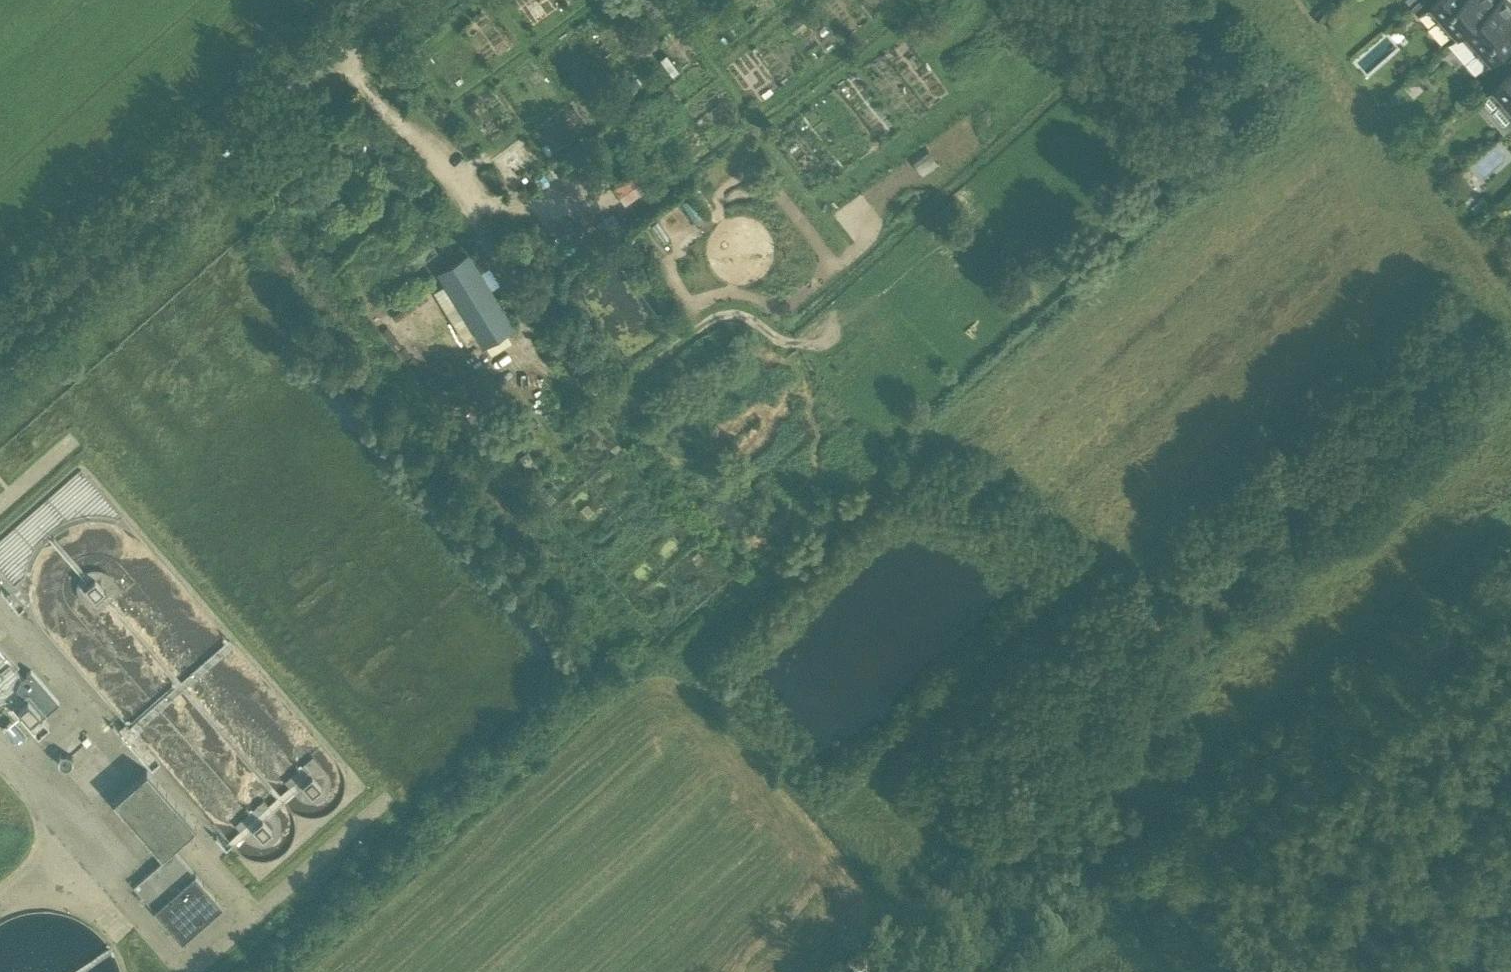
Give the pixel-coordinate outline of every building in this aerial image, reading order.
[(1427,7),(1454,38),(1460,33),(1461,34),(1500,0),(1435,0),(1427,7)] [(1510,43),(1510,0),(1500,0),(1461,34),(1487,64),(1510,43)] [(1339,20),(1337,16),(1332,14),(1328,16),(1327,21),(1326,23),(1328,27),(1333,29),(1337,27),(1338,22),(1339,20)] [(1489,91),(1510,115),(1510,71),(1489,91)] [(485,342),(512,326),(469,255),(442,272),(485,342)] [(10,698),(14,703),(12,705),(39,735),(50,725),(43,716),(60,701),(31,669),(23,676),(15,668),(20,664),(0,641),(0,701),(10,698)] [(186,944),(227,908),(224,904),(196,872),(175,849),(134,885),(154,909),(182,941),(186,944)]
